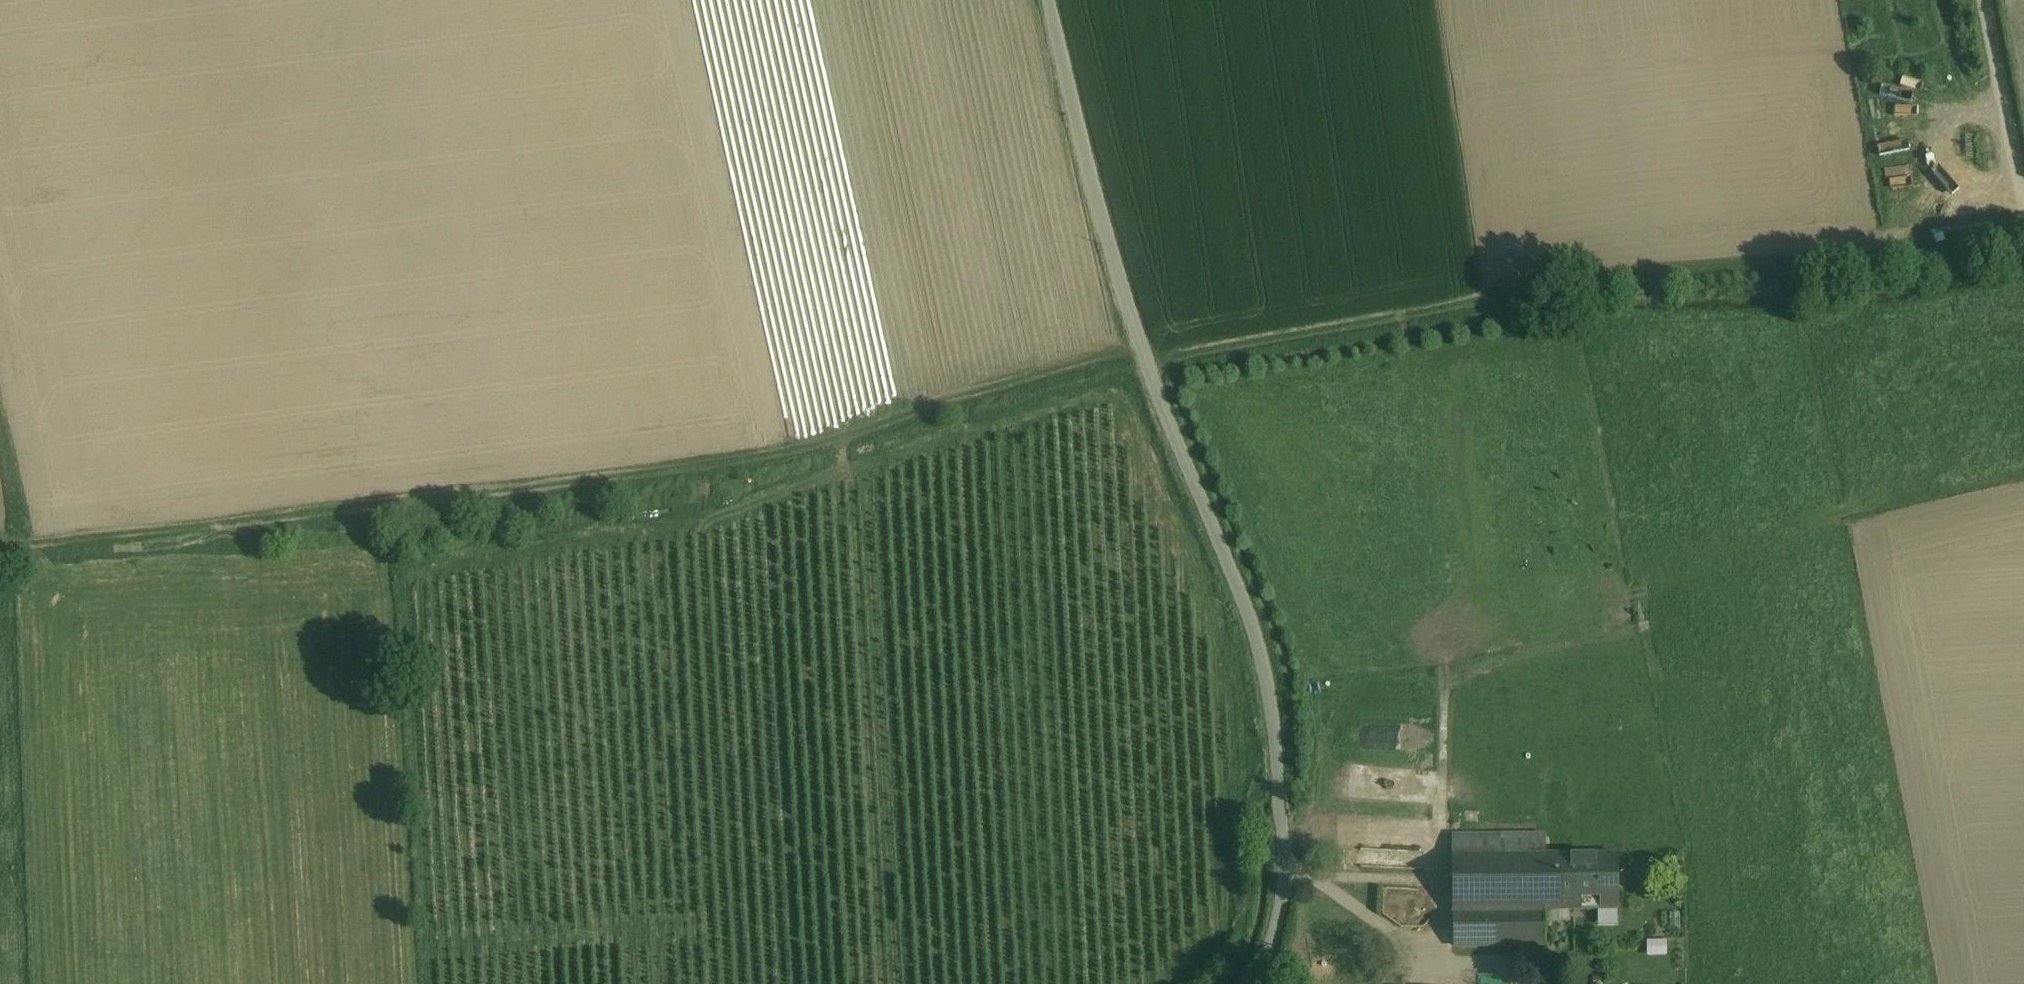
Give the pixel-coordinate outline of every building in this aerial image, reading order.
[(1548,834),(1454,834),(1456,945),(1545,944),(1545,914),(1622,913),(1621,859),(1548,860),(1548,834)]
